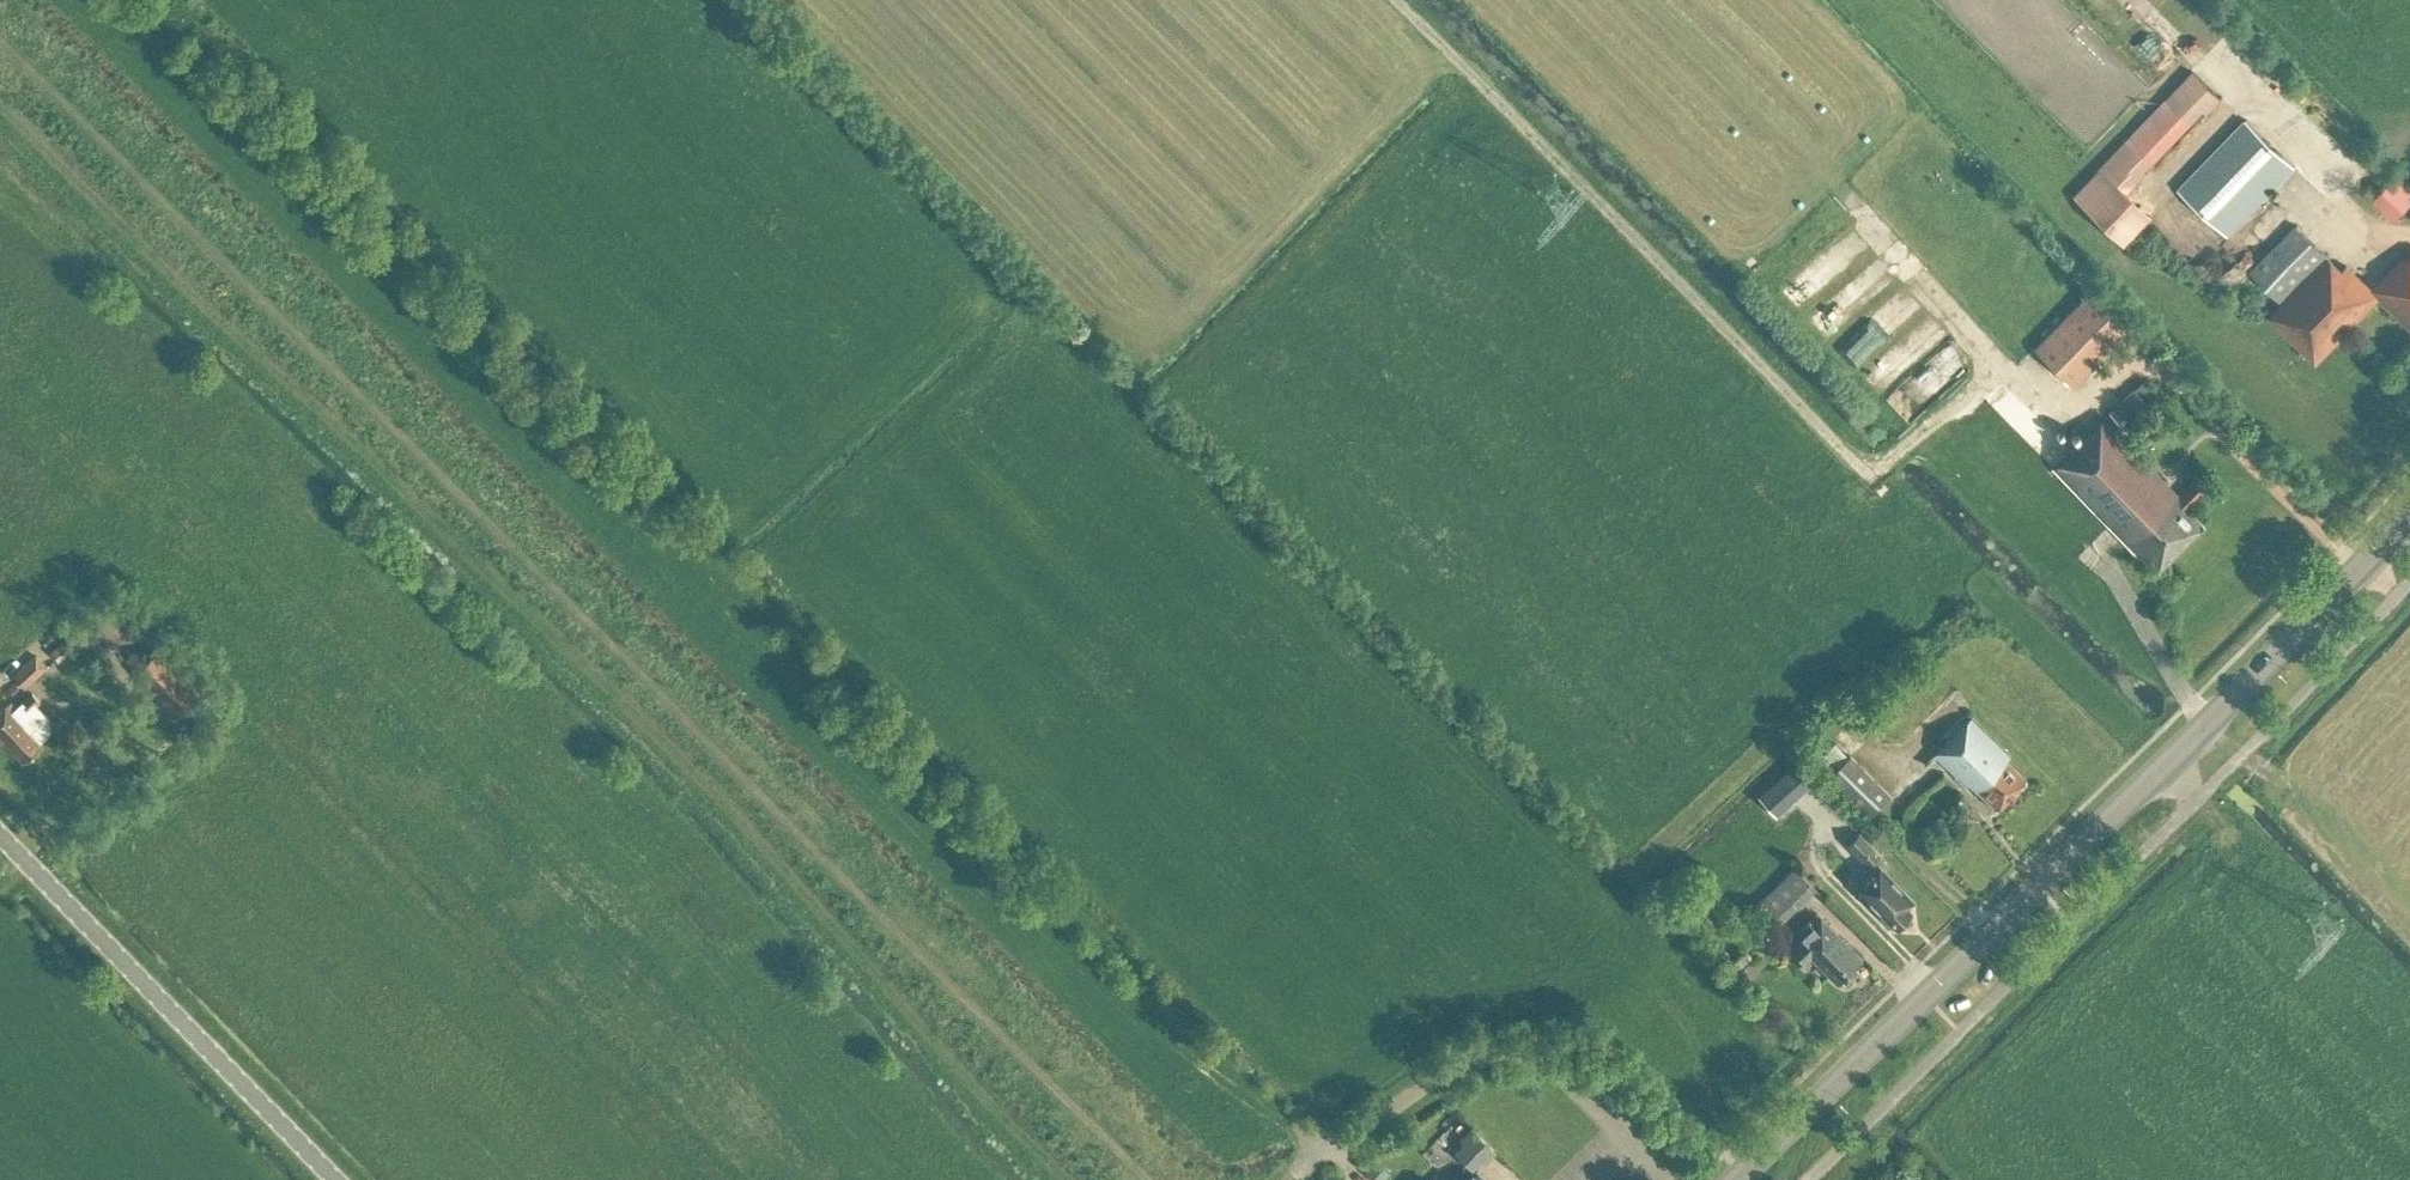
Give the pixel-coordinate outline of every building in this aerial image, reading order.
[(2222,96),(2193,69),(2127,139),(2072,195),(2122,242),(2149,214),(2125,191),(2204,106),(2209,110),(2222,96)] [(2228,234),(2295,164),(2246,118),(2180,188),(2228,234)] [(2396,216),(2409,200),(2409,180),(2396,167),(2372,195),(2396,216)] [(2298,224),(2253,270),(2284,300),(2270,315),(2318,361),(2380,296),(2409,324),(2409,256),(2407,258),(2404,255),(2373,288),(2347,263),(2343,267),(2298,224)] [(2071,384),(2127,328),(2088,289),(2032,345),(2071,384)] [(2125,428),(2161,396),(2144,377),(2108,410),(2125,428)] [(2069,450),(2052,467),(2109,525),(2138,555),(2140,553),(2156,569),(2202,523),(2187,508),(2211,485),(2198,472),(2183,486),(2185,488),(2178,495),(2103,418),(2069,450)] [(155,648),(130,671),(169,713),(194,689),(155,648)] [(26,687),(49,666),(36,652),(14,673),(26,687)] [(38,703),(41,701),(32,692),(16,706),(11,700),(0,711),(0,736),(23,761),(43,742),(49,735),(51,729),(52,725),(51,721),(49,716),(47,712),(38,703)] [(1996,807),(2025,778),(2006,759),(2010,755),(1971,715),(1933,753),(1973,792),(1977,788),(1996,807)] [(1848,755),(1833,740),(1812,761),(1867,816),(1890,792),(1850,752),(1848,755)] [(1776,815),(1815,780),(1796,758),(1757,794),(1776,815)] [(1895,925),(1910,910),(1905,905),(1912,899),(1883,869),(1888,863),(1858,832),(1846,843),(1872,870),(1856,885),(1895,925)] [(1781,921),(1814,888),(1792,866),(1759,899),(1781,921)] [(1861,958),(1820,916),(1813,923),(1809,919),(1798,929),(1802,934),(1789,945),(1804,961),(1811,955),(1837,981),(1861,958)] [(1496,1150),(1471,1126),(1459,1139),(1462,1141),(1453,1150),(1472,1169),(1481,1160),(1484,1163),(1496,1150)] [(1389,1171),(1376,1159),(1365,1170),(1375,1179),(1380,1179),(1389,1171)] [(1478,1169),(1467,1179),(1489,1179),(1478,1169)]
